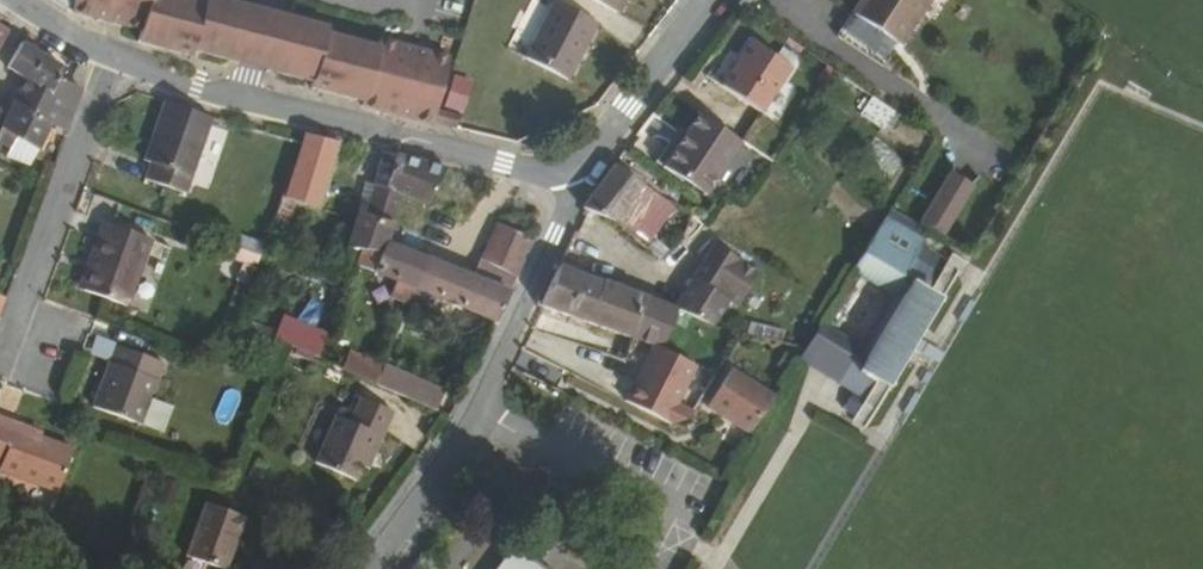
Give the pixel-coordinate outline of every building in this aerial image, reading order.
[(225,61),(240,4),(226,0),(70,0),(69,9),(135,30),(132,42),(188,58),(189,49),(225,61)] [(617,13),(624,0),(591,0),(617,13)] [(929,0),(863,0),(838,37),(884,68),(929,0)] [(568,81),(597,23),(555,1),(525,59),(568,81)] [(250,68),(273,75),(288,19),(265,12),(240,4),(225,61),(250,68)] [(357,112),(430,130),(438,98),(447,60),(380,40),(376,50),(325,35),(326,29),(288,19),(273,75),(308,85),(306,91),(357,105),(357,112)] [(722,87),(761,113),(791,68),(775,58),(751,42),(722,87)] [(65,71),(21,43),(7,68),(26,80),(50,93),(61,99),(68,85),(67,85),(59,81),(65,71)] [(781,50),(775,58),(791,68),(796,60),(781,50)] [(837,73),(827,65),(819,77),(829,84),(837,73)] [(26,80),(2,128),(0,133),(0,143),(11,148),(17,137),(38,150),(50,125),(67,131),(82,91),(67,85),(68,85),(61,99),(50,93),(26,80)] [(889,133),(900,116),(874,97),(862,114),(889,133)] [(207,120),(157,103),(146,132),(153,136),(144,162),(138,182),(179,196),(207,120)] [(436,127),(456,131),(460,118),(439,113),(436,127)] [(663,168),(705,196),(740,143),(698,115),(663,168)] [(153,136),(146,132),(136,160),(144,162),(153,136)] [(305,135),(286,198),(297,202),(318,209),(337,142),(305,135)] [(30,165),(38,150),(17,137),(11,148),(7,157),(30,165)] [(871,142),(860,166),(891,180),(902,156),(871,142)] [(365,188),(358,213),(392,223),(401,194),(427,205),(447,169),(384,153),(373,191),(365,188)] [(614,166),(584,209),(616,222),(647,244),(674,208),(614,166)] [(921,222),(944,237),(974,185),(952,172),(921,222)] [(286,198),(278,223),(290,227),(297,202),(286,198)] [(890,211),(885,218),(924,242),(929,234),(890,211)] [(699,231),(706,221),(693,212),(688,225),(699,231)] [(392,223),(358,213),(346,250),(363,252),(357,266),(374,273),(385,244),(392,223)] [(914,259),(924,242),(885,218),(851,271),(880,288),(890,283),(902,290),(902,299),(870,352),(863,348),(860,346),(848,366),(854,370),(845,387),(866,400),(853,421),(866,429),(965,262),(953,254),(940,275),(914,259)] [(98,238),(103,225),(98,223),(93,236),(98,238)] [(497,224),(480,259),(516,279),(534,241),(497,224)] [(145,240),(103,225),(98,238),(93,236),(80,268),(86,271),(78,290),(121,305),(145,240)] [(260,256),(265,243),(241,235),(237,247),(260,256)] [(660,261),(674,247),(661,235),(647,249),(660,261)] [(414,288),(427,261),(385,244),(374,273),(391,280),(397,282),(414,288)] [(740,262),(741,260),(715,244),(675,308),(678,309),(714,326),(729,301),(738,306),(759,274),(740,262)] [(255,268),(260,256),(237,247),(232,259),(244,264),(255,268)] [(480,259),(473,278),(427,261),(414,288),(429,294),(495,322),(516,279),(480,259)] [(255,268),(244,264),(237,280),(248,285),(255,268)] [(601,284),(555,265),(553,269),(557,271),(542,303),(539,302),(537,305),(663,349),(678,309),(675,308),(602,281),(601,284)] [(73,288),(78,290),(86,271),(80,268),(73,288)] [(390,299),(407,305),(409,300),(414,288),(397,282),(390,299)] [(863,348),(870,352),(902,299),(902,290),(890,283),(880,288),(894,296),(863,348)] [(429,294),(414,288),(409,300),(424,306),(429,294)] [(327,335),(286,320),(277,341),(319,357),(327,335)] [(277,331),(249,321),(246,328),(274,338),(277,331)] [(848,366),(860,346),(821,323),(799,360),(845,387),(854,370),(848,366)] [(746,326),(744,341),(801,349),(803,334),(746,326)] [(110,362),(115,346),(116,345),(98,338),(91,355),(110,362)] [(277,343),(263,338),(262,339),(257,351),(272,356),(277,343)] [(115,346),(110,362),(93,408),(141,425),(142,423),(150,401),(164,364),(115,346)] [(654,346),(626,401),(673,424),(690,419),(695,411),(679,403),(697,366),(654,346)] [(349,353),(342,369),(375,384),(384,368),(349,353)] [(444,394),(384,368),(375,384),(436,412),(444,394)] [(774,400),(735,374),(710,412),(751,438),(774,400)] [(374,436),(384,438),(394,414),(357,400),(347,425),(334,420),(315,468),(355,487),(362,470),(374,436)] [(142,423),(162,430),(170,408),(150,401),(142,423)] [(0,418),(0,465),(1,465),(0,467),(0,471),(58,492),(73,450),(40,438),(15,429),(17,424),(0,418)] [(15,429),(40,438),(42,433),(17,424),(15,429)] [(369,473),(384,438),(374,436),(362,470),(369,473)] [(266,468),(254,464),(248,478),(261,482),(266,468)] [(159,501),(172,505),(179,484),(166,479),(159,501)] [(221,568),(224,568),(242,516),(208,504),(189,558),(221,568)] [(78,542),(65,536),(60,547),(73,553),(78,542)] [(514,547),(499,568),(544,568),(514,547)]
